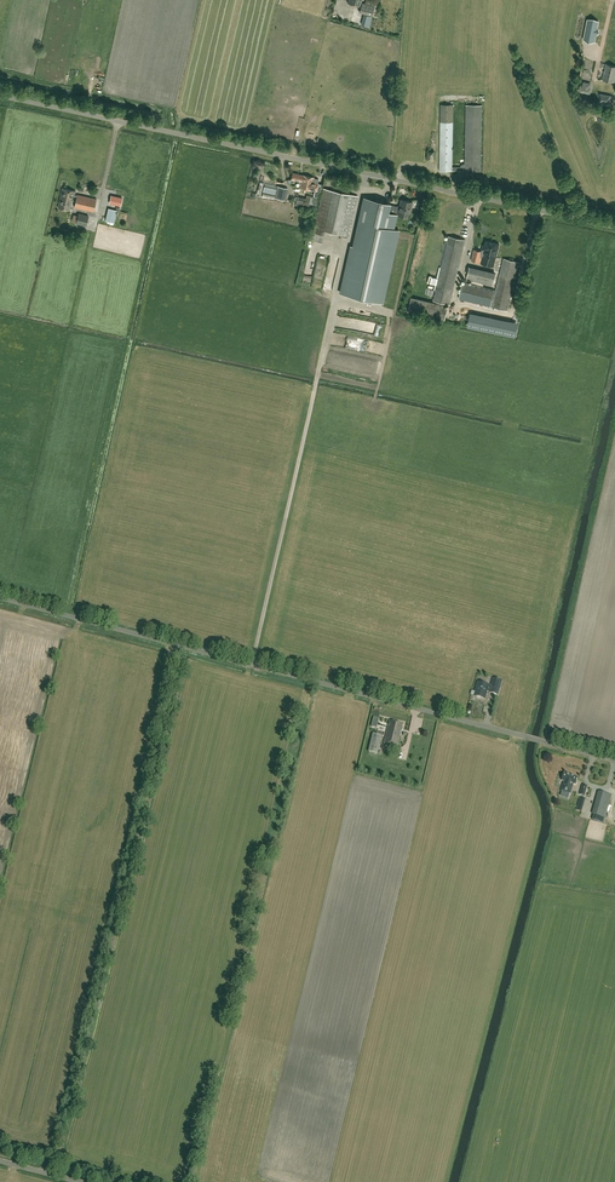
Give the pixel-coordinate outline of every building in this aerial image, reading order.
[(362,2),(361,7),(359,12),(372,15),(374,6),(362,2)] [(371,17),(364,15),(362,24),(369,26),(371,17)] [(597,29),(598,21),(588,19),(584,39),(594,41),(596,33),(598,34),(599,29),(597,29)] [(606,64),(602,79),(614,82),(614,79),(614,66),(606,64)] [(579,91),(590,94),(592,88),(590,88),(591,83),(584,81),(583,86),(580,85),(579,91)] [(612,96),(599,93),(597,104),(610,106),(612,96)] [(441,104),(440,122),(439,170),(451,170),(465,170),(481,170),(482,105),(466,105),(465,166),(451,166),(453,104),(441,104)] [(305,175),(292,172),(291,179),(299,181),(299,183),(300,183),(299,188),(304,189),(305,183),(304,183),(305,175)] [(314,177),(305,175),(304,183),(305,183),(304,189),(311,190),(316,191),(318,183),(318,179),(314,178),(314,177)] [(263,192),(262,195),(274,198),(274,194),(271,193),(271,192),(275,193),(274,198),(286,200),(287,192),(286,192),(287,188),(281,186),(281,187),(277,186),(265,183),(263,192)] [(62,187),(59,198),(72,201),(72,200),(75,201),(74,207),(93,211),(96,199),(77,194),(77,195),(74,195),(75,190),(62,187)] [(323,188),(314,228),(312,240),(322,242),(324,230),(348,235),(357,196),(323,188)] [(314,200),(297,196),(296,202),(312,206),(314,200)] [(353,246),(351,246),(341,293),(382,302),(398,230),(392,229),(394,221),(391,220),(392,213),(407,217),(409,212),(410,212),(412,202),(401,199),(399,206),(389,204),(389,203),(363,197),(353,246)] [(72,201),(59,198),(57,207),(70,210),(72,201)] [(114,222),(116,210),(108,208),(105,220),(114,222)] [(88,216),(79,213),(76,223),(85,226),(88,216)] [(475,223),(481,229),(484,226),(478,220),(475,223)] [(448,235),(433,300),(449,304),(465,239),(448,235)] [(485,251),(482,252),(482,254),(496,257),(499,244),(486,241),(485,246),(486,246),(486,250),(485,250),(485,251)] [(482,254),(482,252),(474,250),(471,261),(480,263),(480,260),(481,261),(481,263),(494,266),(496,257),(482,254)] [(508,310),(519,262),(503,258),(492,306),(508,310)] [(496,274),(493,273),(470,267),(467,279),(493,286),(496,274)] [(463,282),(460,293),(459,298),(490,306),(494,290),(463,282)] [(448,306),(443,305),(411,297),(407,311),(445,320),(448,306)] [(517,326),(470,316),(468,327),(515,336),(517,326)] [(498,695),(502,681),(493,679),(491,686),(488,685),(478,682),(474,696),(476,697),(477,698),(479,698),(480,698),(485,699),(487,692),(488,691),(490,692),(489,693),(498,695)] [(403,724),(390,721),(384,744),(397,747),(403,724)] [(373,734),(368,752),(377,754),(381,736),(373,734)] [(564,774),(562,781),(564,782),(561,791),(570,794),(573,784),(576,785),(578,778),(564,774)] [(580,795),(585,796),(588,786),(582,785),(580,795)] [(593,815),(605,818),(611,796),(599,792),(593,815)]
